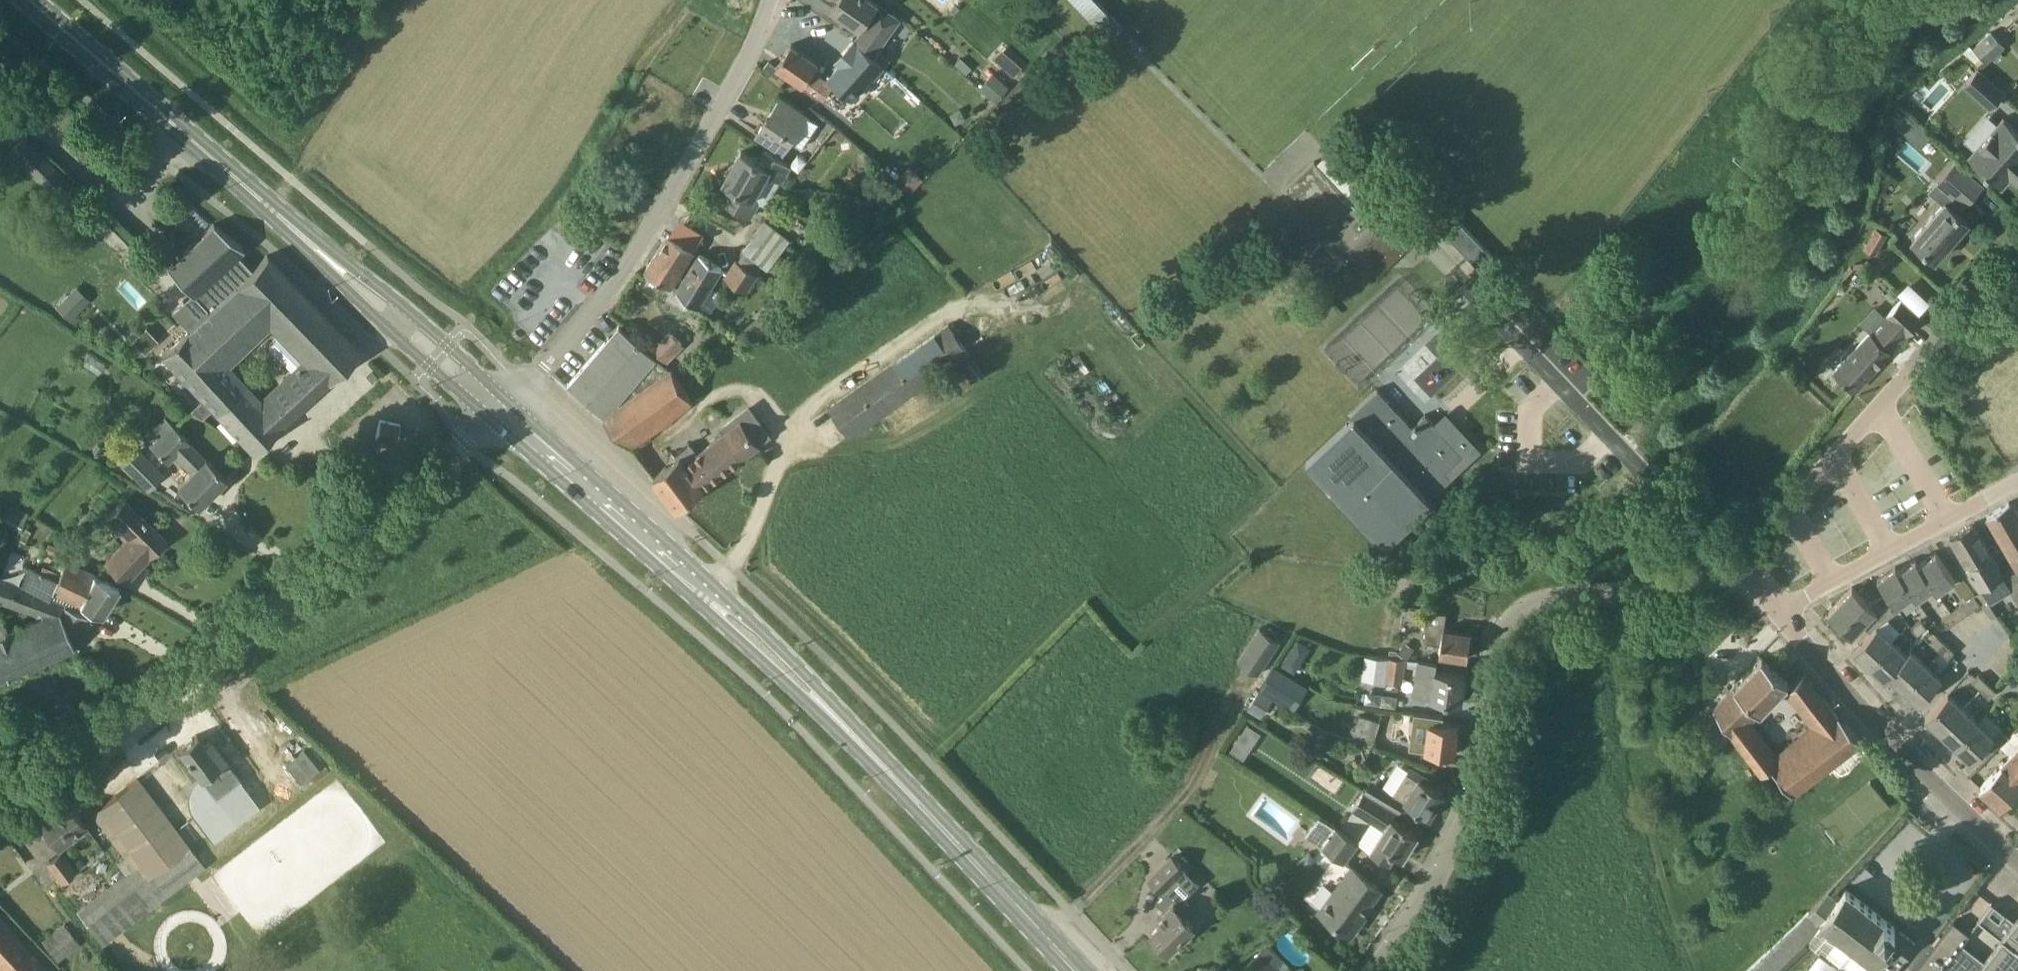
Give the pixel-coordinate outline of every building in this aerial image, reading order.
[(901,20),(878,4),(872,0),(839,0),(832,9),(860,29),(854,38),(875,56),(901,20)] [(1103,30),(1116,19),(1098,0),(1075,0),(1103,30)] [(1990,30),(1973,47),(1988,63),(2005,46),(1990,30)] [(885,65),(875,56),(854,38),(835,60),(838,63),(826,77),(851,99),(853,100),(885,65)] [(840,111),(851,99),(826,77),(814,69),(818,64),(790,45),(775,66),(802,86),(803,85),(830,103),(840,111)] [(1002,65),(1014,76),(1023,67),(1010,55),(1002,65)] [(1978,69),(1965,82),(1991,108),(2004,93),(1978,69)] [(993,73),(980,88),(996,101),(1009,87),(993,73)] [(780,97),(763,122),(755,134),(783,153),(792,140),(802,147),(816,125),(818,123),(808,116),(780,97)] [(1895,122),(1920,146),(1930,136),(1904,112),(1895,122)] [(2004,117),(1968,156),(2001,186),(2011,176),(2017,181),(2017,179),(2017,130),(2004,117)] [(70,183),(24,135),(8,150),(54,198),(70,183)] [(760,203),(767,206),(780,181),(783,182),(792,167),(766,148),(758,161),(741,151),(723,183),(732,188),(724,201),(752,217),(760,203)] [(1318,160),(1356,202),(1366,193),(1328,151),(1318,160)] [(1287,187),(1330,233),(1304,259),(1324,280),(1347,258),(1358,269),(1365,262),(1378,275),(1406,249),(1383,224),(1384,223),(1372,211),(1378,205),(1369,197),(1358,207),(1315,161),(1287,187)] [(1946,201),(1912,239),(1935,260),(1949,244),(1956,237),(1956,236),(1969,221),(1958,212),(1964,206),(1963,205),(1982,184),(1955,161),(1936,182),(1951,194),(1945,200),(1946,201)] [(1483,246),(1452,214),(1440,226),(1470,258),(1483,246)] [(765,220),(743,248),(769,267),(790,239),(765,220)] [(254,256),(215,222),(169,265),(210,309),(161,354),(198,392),(229,363),(268,326),(280,338),(271,347),(290,367),(260,396),(285,423),(330,381),(330,380),(360,351),(291,280),(291,279),(290,278),(268,256),(268,255),(254,268),(248,262),(254,256)] [(1875,255),(1887,234),(1877,227),(1864,248),(1875,255)] [(696,250),(694,249),(669,233),(646,269),(672,286),(696,250)] [(676,289),(699,308),(723,269),(699,253),(676,289)] [(725,277),(748,292),(759,274),(736,259),(725,277)] [(54,307),(69,320),(88,299),(73,286),(54,307)] [(1870,333),(1834,371),(1854,391),(1879,365),(1877,363),(1884,356),(1886,357),(1891,352),(1889,351),(1905,334),(1906,335),(1922,319),(1901,300),(1886,316),(1891,321),(1876,338),(1870,333)] [(764,310),(745,326),(755,338),(774,321),(764,310)] [(970,354),(948,323),(828,408),(850,439),(970,354)] [(143,353),(158,338),(145,324),(129,339),(143,353)] [(635,338),(619,325),(569,384),(607,416),(616,409),(660,359),(635,338)] [(653,349),(666,361),(682,343),(669,333),(653,349)] [(260,396),(229,363),(198,392),(256,451),(281,426),(282,427),(285,423),(260,396)] [(672,369),(616,409),(607,416),(605,418),(633,449),(694,402),(672,369)] [(1378,389),(1351,414),(1354,417),(1306,462),(1384,545),(1432,500),(1430,498),(1451,477),(1445,471),(1462,454),(1441,431),(1443,429),(1436,422),(1434,424),(1426,414),(1413,426),(1378,389)] [(739,418),(684,461),(705,488),(760,445),(759,444),(772,435),(754,412),(742,422),(739,418)] [(397,440),(398,437),(401,424),(380,419),(376,436),(397,440)] [(192,471),(178,486),(197,505),(225,477),(206,457),(205,459),(187,440),(188,439),(174,425),(152,446),(166,461),(174,453),(192,471)] [(97,443),(92,450),(98,455),(103,447),(97,443)] [(705,488),(684,461),(680,456),(667,466),(655,451),(643,461),(679,508),(705,488)] [(130,454),(122,462),(149,488),(163,474),(142,453),(135,460),(130,454)] [(102,561),(122,581),(146,557),(163,538),(122,498),(102,520),(123,540),(102,561)] [(2017,570),(2017,519),(2009,503),(1987,515),(2017,568),(2017,570)] [(2,522),(20,531),(30,513),(11,504),(2,522)] [(1972,523),(1971,523),(1949,537),(1979,587),(1990,601),(1998,597),(2007,611),(2015,608),(2017,606),(2017,573),(2011,562),(1999,569),(1972,523)] [(25,529),(19,540),(25,543),(31,532),(25,529)] [(45,551),(55,555),(58,548),(48,543),(45,551)] [(1937,593),(1955,580),(1935,552),(1919,564),(1926,575),(1924,577),(1933,588),(1937,593)] [(65,559),(56,579),(51,591),(78,604),(93,575),(94,572),(65,559)] [(1917,600),(1933,588),(1924,577),(1926,575),(1919,564),(1916,560),(1899,571),(1906,582),(1904,583),(1913,595),(1917,600)] [(1897,606),(1913,595),(1904,583),(1906,582),(1899,571),(1895,566),(1877,579),(1886,592),(1896,607),(1897,606)] [(30,567),(22,587),(48,598),(64,605),(61,613),(75,646),(77,648),(94,623),(85,617),(89,609),(99,614),(117,587),(93,575),(78,604),(51,591),(56,579),(30,567)] [(22,587),(0,579),(0,604),(37,617),(0,633),(0,677),(75,646),(61,613),(64,605),(48,598),(22,587)] [(1862,624),(1871,631),(1877,625),(1877,626),(1879,624),(1900,610),(1897,606),(1896,607),(1886,592),(1869,603),(1852,587),(1827,613),(1851,636),(1862,624)] [(1963,603),(1969,611),(1979,604),(1974,596),(1963,603)] [(1969,611),(1963,603),(1952,611),(1958,619),(1969,611)] [(1471,632),(1444,629),(1446,613),(1429,610),(1424,639),(1441,642),(1439,654),(1467,658),(1471,632)] [(1958,619),(1952,611),(1941,619),(1947,627),(1958,619)] [(1916,635),(1917,634),(1926,628),(1921,620),(1911,627),(1916,635)] [(1892,640),(1877,626),(1877,625),(1871,631),(1853,649),(1869,664),(1892,640)] [(1280,641),(1259,627),(1238,661),(1259,675),(1280,641)] [(1938,651),(1945,643),(1936,635),(1929,642),(1938,651)] [(1298,638),(1281,664),(1295,673),(1311,647),(1298,638)] [(1906,653),(1892,640),(1869,664),(1884,679),(1888,675),(1898,666),(1896,664),(1906,653)] [(1406,642),(1399,652),(1408,659),(1415,649),(1406,642)] [(1945,643),(1938,651),(1947,659),(1954,652),(1945,643)] [(1926,664),(1911,650),(1910,649),(1906,653),(1896,664),(1898,666),(1888,675),(1903,689),(1926,664)] [(1362,678),(1402,683),(1405,660),(1365,654),(1362,678)] [(1733,685),(1711,709),(1761,775),(1772,766),(1792,794),(1861,741),(1835,712),(1803,671),(1783,690),(1810,722),(1775,754),(1748,720),(1786,681),(1761,656),(1733,685)] [(1437,662),(1420,660),(1416,681),(1432,683),(1430,697),(1461,702),(1465,675),(1436,671),(1437,662)] [(1942,679),(1926,664),(1903,689),(1918,703),(1942,679)] [(1274,665),(1259,690),(1273,699),(1293,711),(1309,686),(1274,665)] [(1980,690),(1987,683),(1978,674),(1971,682),(1980,690)] [(1987,683),(1980,690),(1989,698),(1996,691),(1987,683)] [(1261,718),(1273,699),(1259,690),(1247,709),(1261,718)] [(1948,693),(1924,718),(1940,732),(1963,707),(1948,693)] [(1978,721),(1963,707),(1940,732),(1955,746),(1978,721)] [(1431,715),(1413,712),(1411,724),(1416,725),(1415,734),(1426,736),(1424,750),(1453,753),(1457,727),(1429,724),(1431,715)] [(1987,713),(1978,721),(1955,746),(1970,761),(1992,738),(2000,745),(2009,736),(2000,729),(2002,727),(1987,713)] [(1379,721),(1359,716),(1352,739),(1373,745),(1379,721)] [(191,817),(209,842),(258,804),(225,761),(226,759),(211,738),(203,744),(196,734),(178,747),(201,778),(216,798),(191,817)] [(1237,740),(1230,750),(1244,759),(1251,749),(1237,740)] [(2017,788),(2017,748),(1979,788),(2000,807),(2017,788)] [(1376,798),(1379,800),(1399,811),(1405,801),(1429,816),(1444,793),(1430,784),(1433,780),(1410,765),(1393,792),(1382,786),(1376,798)] [(133,867),(123,875),(76,910),(91,929),(191,852),(136,779),(92,812),(133,867)] [(1392,818),(1396,811),(1362,791),(1352,809),(1384,828),(1369,853),(1389,865),(1396,854),(1403,858),(1405,855),(1407,856),(1409,855),(1413,850),(1412,847),(1410,846),(1418,834),(1392,818)] [(70,835),(83,825),(63,796),(42,811),(44,814),(36,820),(57,850),(73,838),(70,835)] [(1305,835),(1322,847),(1336,828),(1319,816),(1305,835)] [(1322,847),(1344,863),(1358,844),(1336,828),(1322,847)] [(45,863),(60,883),(76,871),(60,851),(45,863)] [(1193,906),(1187,901),(1202,887),(1184,868),(1171,856),(1149,878),(1165,894),(1158,902),(1165,910),(1158,916),(1162,921),(1151,932),(1168,950),(1193,926),(1183,915),(1193,906)] [(1365,913),(1361,911),(1380,886),(1349,864),(1315,909),(1349,934),(1365,913)] [(1811,944),(1845,970),(1893,970),(1914,945),(1894,930),(1895,928),(1886,921),(1845,888),(1837,898),(1828,891),(1808,912),(1793,927),(1747,970),(1782,970),(1811,944)] [(1986,911),(1998,920),(2005,912),(1993,902),(1986,911)] [(2005,912),(1998,920),(1986,911),(1968,934),(1961,944),(1983,961),(2015,920),(2005,912)] [(2015,920),(1983,961),(1975,970),(2017,970),(2017,917),(2015,920)] [(6,924),(5,925),(0,919),(0,970),(52,970),(6,924)] [(1968,934),(1952,921),(1913,970),(1939,970),(1961,944),(1968,934)] [(80,944),(62,922),(40,941),(57,961),(80,944)] [(1284,959),(1268,942),(1241,967),(1245,970),(1281,970),(1283,970),(1278,965),(1284,959)] [(1983,961),(1961,944),(1939,970),(1975,970),(1983,961)]
